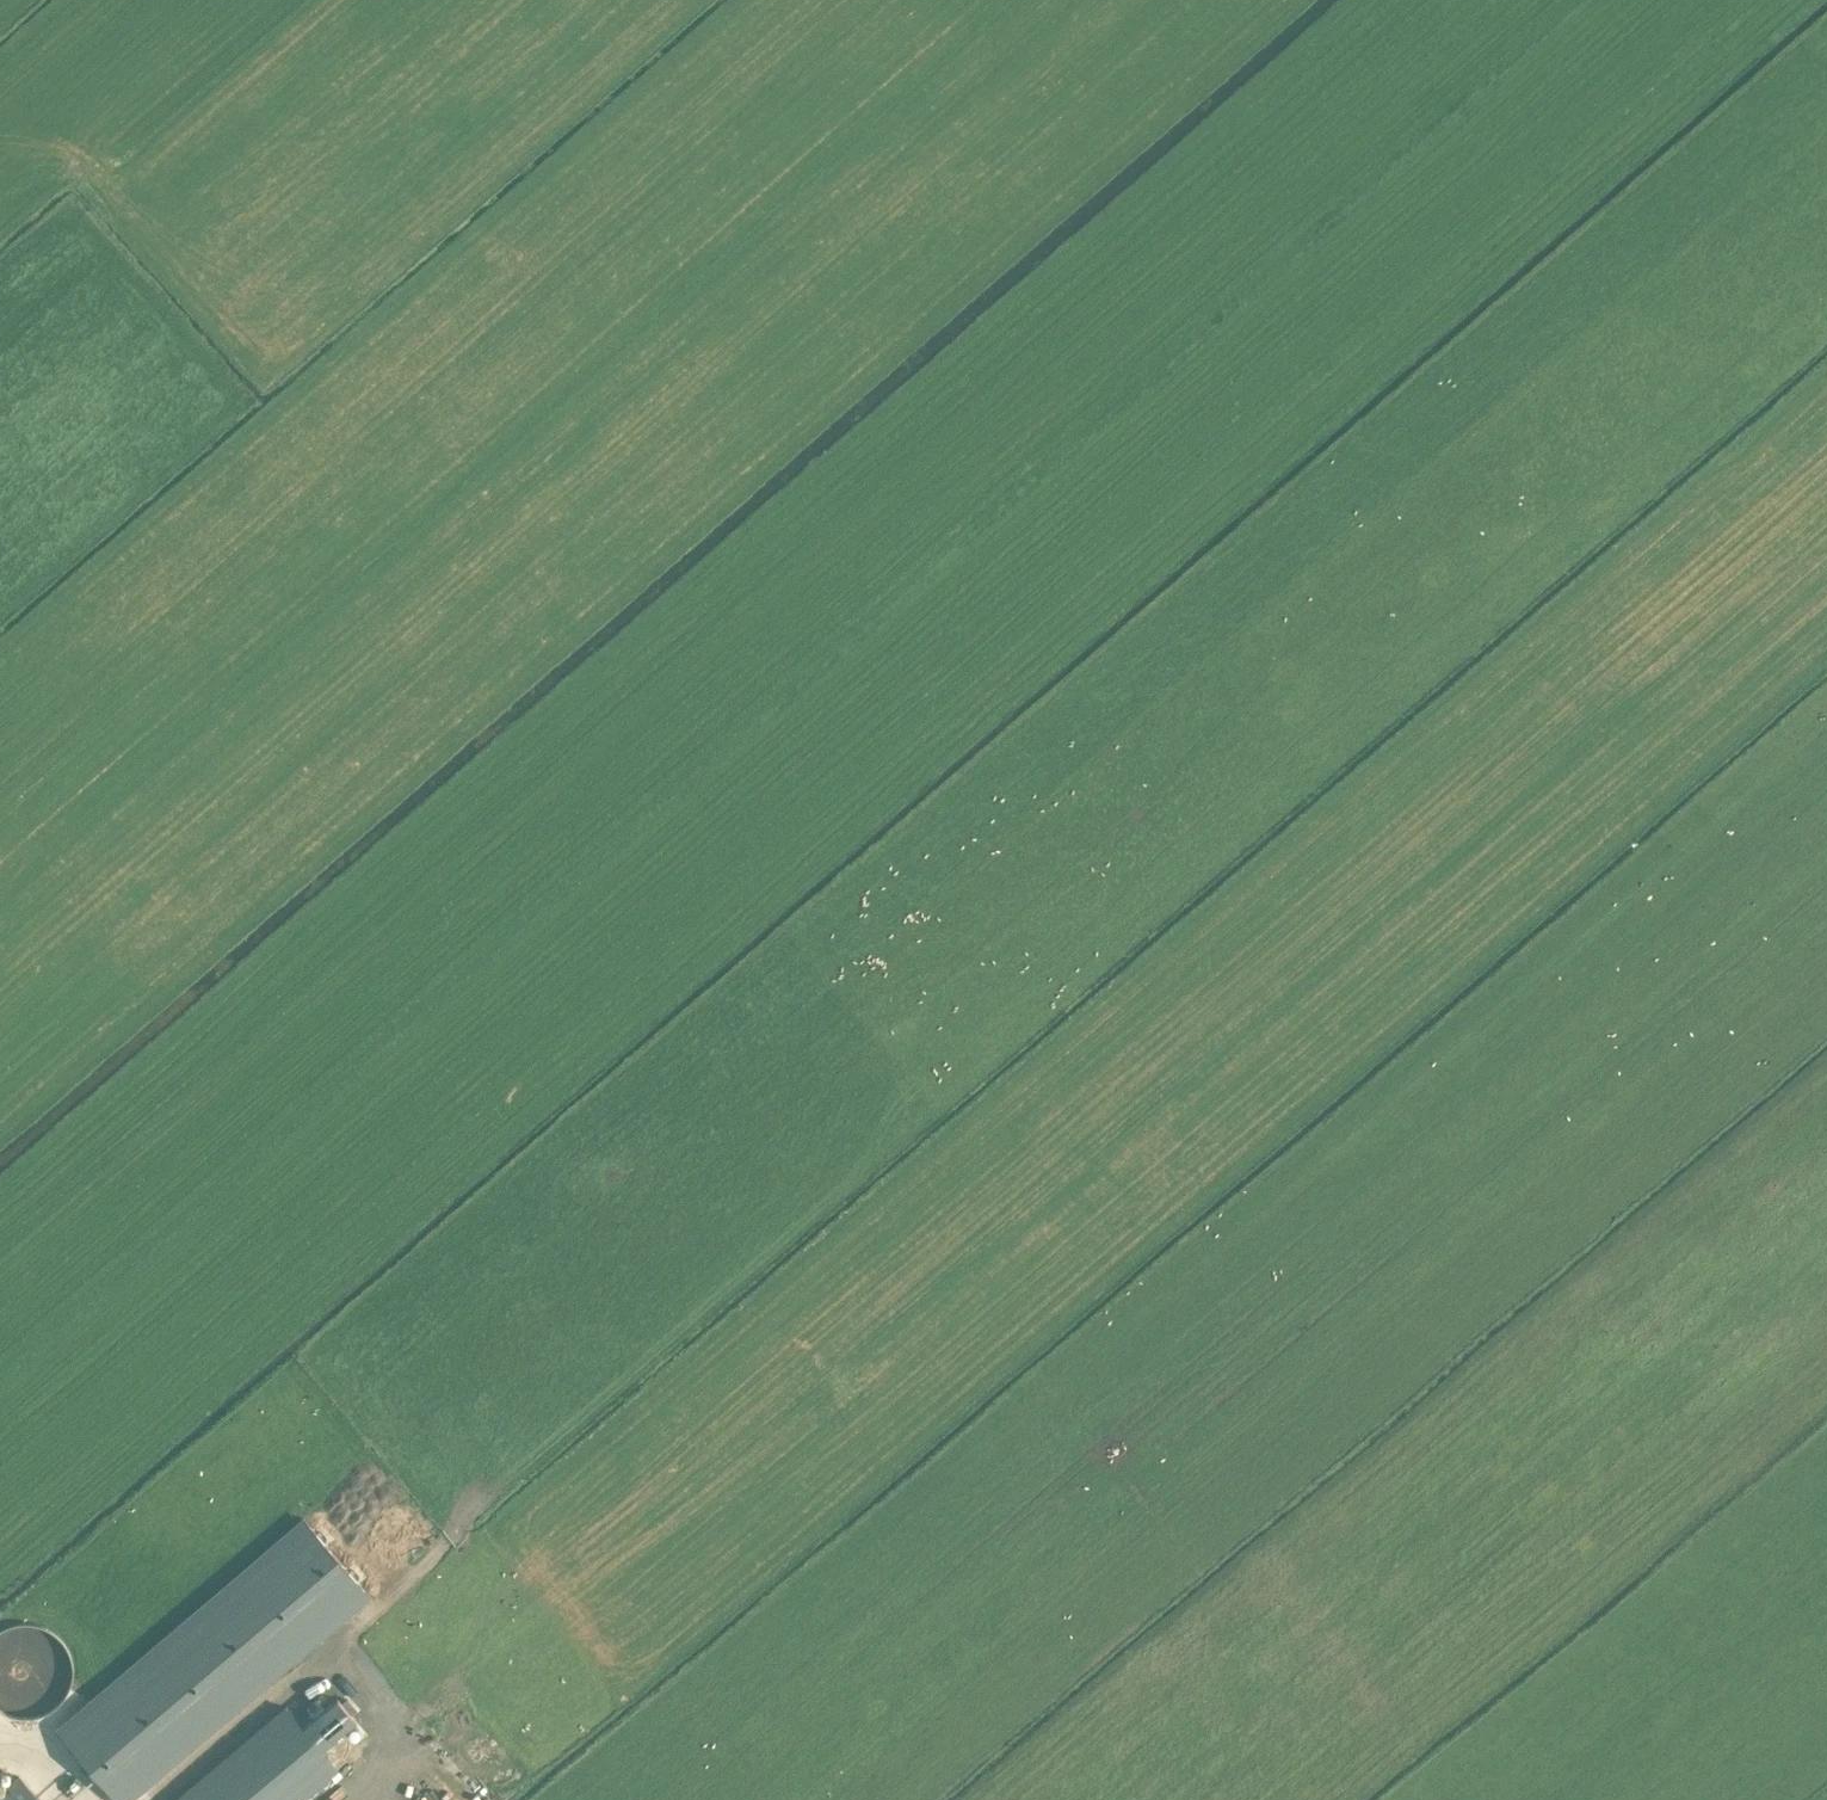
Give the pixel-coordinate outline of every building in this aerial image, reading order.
[(57,1728),(119,1799),(130,1799),(370,1594),(303,1516),(57,1728)] [(23,1716),(38,1714),(52,1708),(63,1697),(71,1684),(73,1669),(71,1654),(64,1640),(54,1629),(40,1623),(25,1620),(10,1623),(0,1628),(0,1708),(9,1713),(23,1716)] [(169,1799),(293,1799),(335,1764),(321,1747),(356,1717),(338,1696),(304,1726),(283,1702),(169,1799)] [(0,1790),(0,1799),(41,1799),(19,1774),(0,1790)]
